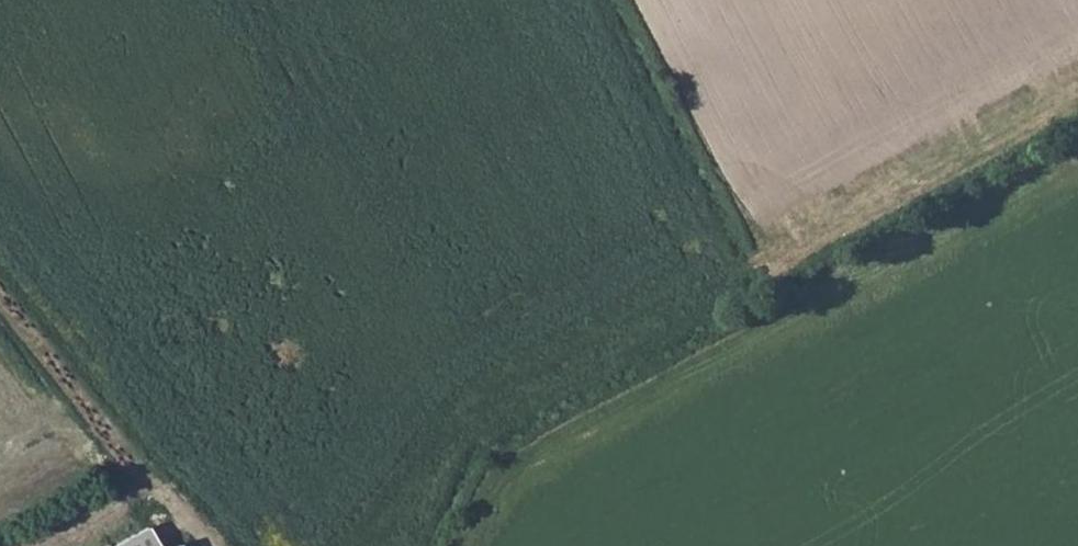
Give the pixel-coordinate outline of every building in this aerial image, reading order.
[(94,545),(160,545),(144,519),(94,545)]
